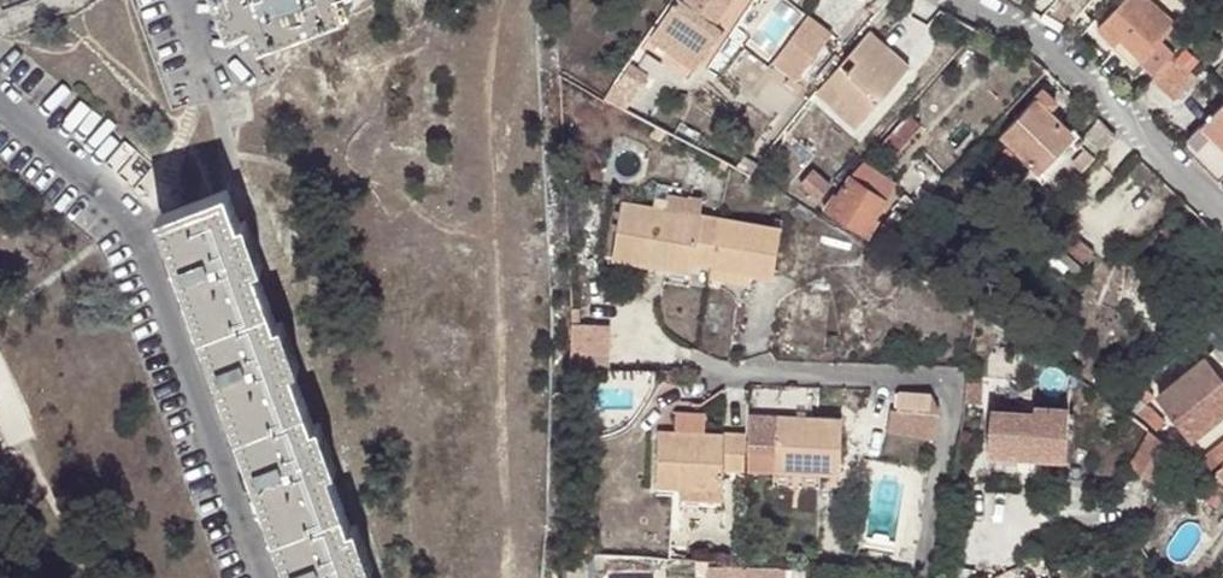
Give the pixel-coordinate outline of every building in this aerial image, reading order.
[(238,0),(230,0),(236,15),(243,12),(238,0)] [(243,12),(258,7),(266,28),(342,0),(238,0),(243,12)] [(651,36),(696,66),(720,31),(713,27),(731,0),(683,0),(680,4),(675,1),(651,36)] [(1182,42),(1168,28),(1173,22),(1149,0),(1120,0),(1096,26),(1119,47),(1114,53),(1132,70),(1137,64),(1151,76),(1172,54),(1182,42)] [(833,33),(808,15),(772,63),(797,81),(833,33)] [(909,65),(867,30),(814,93),(832,107),(837,100),(861,120),(909,65)] [(1151,76),(1150,77),(1173,99),(1195,76),(1172,54),(1151,76)] [(603,96),(622,108),(645,72),(626,60),(603,96)] [(1031,96),(1036,101),(1047,111),(1057,101),(1042,86),(1031,96)] [(1185,137),(1196,146),(1209,132),(1222,146),(1222,98),(1185,137)] [(855,128),(861,120),(837,100),(832,107),(855,128)] [(1039,170),(1072,135),(1047,111),(1036,101),(1002,135),(1012,144),(999,157),(1003,162),(992,173),(1008,188),(1026,169),(1032,174),(1038,168),(1039,170)] [(920,125),(908,114),(881,142),(895,154),(920,125)] [(1118,138),(1101,122),(1080,143),(1047,178),(1036,189),(1053,205),(1079,178),(1118,138)] [(664,131),(654,125),(649,136),(659,142),(664,131)] [(1047,178),(1080,143),(1072,135),(1039,170),(1047,178)] [(970,156),(966,153),(953,167),(971,183),(993,160),(978,147),(970,156)] [(837,189),(823,210),(866,236),(878,218),(874,216),(896,182),(864,162),(850,177),(843,189),(837,189)] [(971,183),(953,167),(950,170),(969,185),(971,183)] [(829,184),(811,170),(799,183),(817,197),(829,184)] [(237,222),(225,189),(159,213),(197,319),(234,423),(272,523),(291,577),(367,577),(365,571),(361,572),(356,557),(366,553),(360,536),(350,540),(345,527),(349,526),(328,470),(325,471),(320,457),(330,453),(324,436),(314,440),(309,426),(312,425),(291,369),(288,369),(283,355),(294,352),(288,334),(277,338),(271,324),(274,323),(253,267),(251,268),(246,254),(256,250),(250,232),(239,236),(234,223),(237,222)] [(665,208),(701,214),(703,200),(667,195),(665,208)] [(914,202),(909,197),(904,201),(910,207),(914,202)] [(713,261),(719,216),(701,214),(665,208),(622,201),(613,258),(658,265),(660,253),(694,258),(713,261)] [(877,230),(867,243),(877,250),(889,237),(887,234),(903,216),(895,209),(877,230)] [(712,266),(750,273),(773,276),(783,219),(776,217),(775,225),(719,216),(713,261),(712,266)] [(246,220),(237,222),(234,223),(239,236),(250,232),(246,220)] [(1064,248),(1081,264),(1087,257),(1097,266),(1102,260),(1075,236),(1064,248)] [(1057,248),(1052,254),(1076,275),(1082,268),(1057,248)] [(261,264),(256,250),(246,254),(251,268),(253,267),(261,264)] [(692,270),(694,258),(660,253),(658,265),(692,270)] [(1087,257),(1081,264),(1091,273),(1097,266),(1087,257)] [(749,282),(750,273),(712,266),(710,276),(749,282)] [(283,321),(274,323),(271,324),(277,338),(288,334),(283,321)] [(567,322),(567,364),(608,364),(608,322),(567,322)] [(1217,344),(1207,353),(1204,351),(1198,355),(1201,358),(1156,397),(1190,439),(1220,415),(1222,419),(1222,352),(1217,344)] [(299,365),(294,352),(283,355),(288,369),(291,369),(299,365)] [(1143,388),(1135,396),(1143,404),(1151,396),(1143,388)] [(895,409),(927,413),(928,394),(897,390),(895,409)] [(938,407),(928,394),(927,413),(895,409),(889,409),(887,431),(933,436),(938,407)] [(1135,396),(1126,404),(1134,412),(1143,404),(1135,396)] [(1143,404),(1134,412),(1149,428),(1158,420),(1143,404)] [(1033,412),(991,410),(989,452),(1064,456),(1066,408),(1033,406),(1033,412)] [(748,414),(746,433),(660,430),(657,486),(681,487),(722,488),(724,470),(840,474),(841,418),(748,414)] [(319,423),(312,425),(309,426),(314,440),(324,436),(319,423)] [(1172,447),(1148,430),(1126,467),(1151,482),(1172,447)] [(1208,469),(1222,458),(1222,438),(1198,457),(1208,469)] [(336,467),(330,453),(320,457),(325,471),(328,470),(336,467)] [(1210,472),(1222,484),(1222,462),(1210,472)] [(722,508),(722,488),(681,487),(680,507),(722,508)] [(356,523),(349,526),(345,527),(350,540),(360,536),(356,523)] [(564,551),(562,577),(592,577),(593,553),(564,551)] [(372,568),(366,553),(356,557),(361,572),(365,571),(372,568)]
